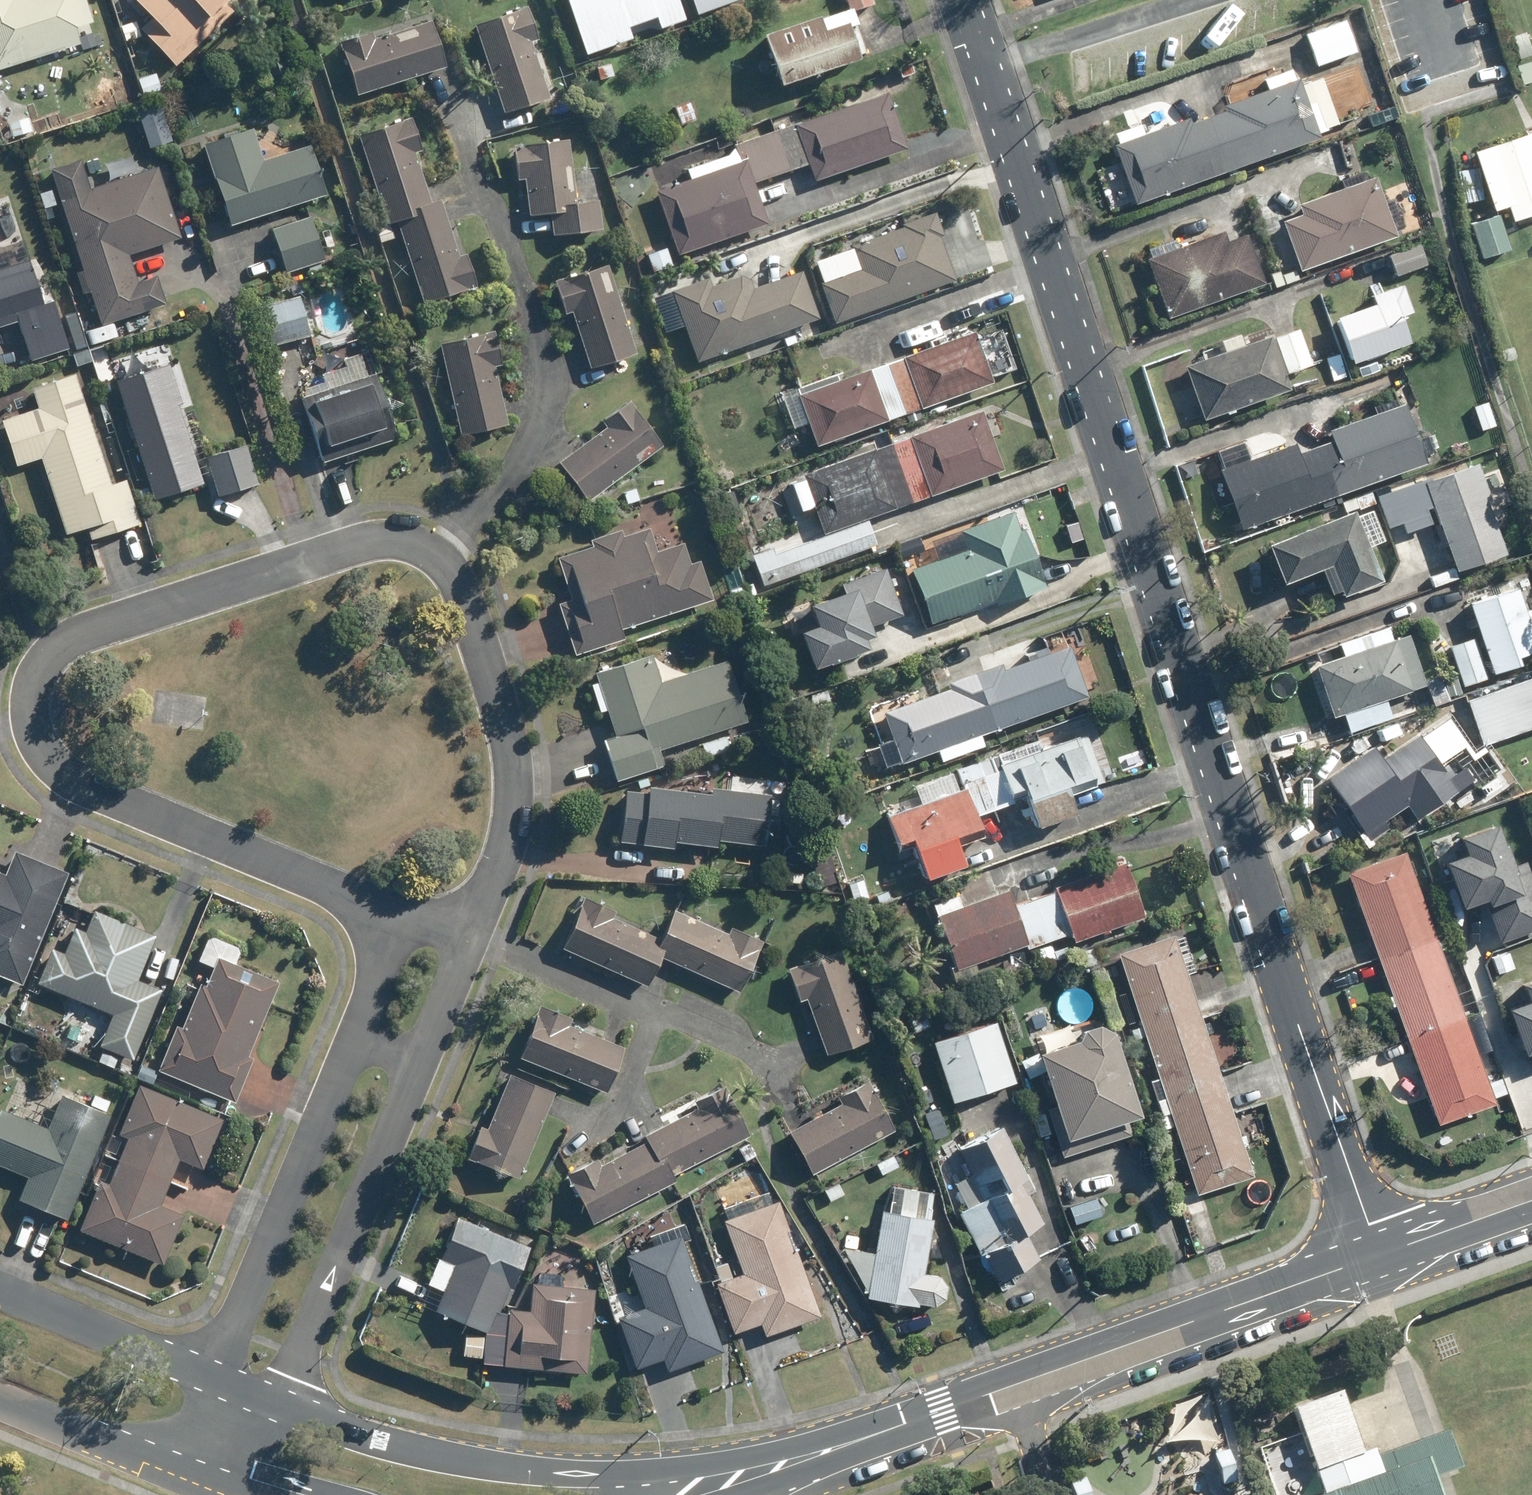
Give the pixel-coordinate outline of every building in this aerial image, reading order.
[(76,41),(70,25),(88,19),(82,0),(0,0),(0,65),(76,41)] [(139,27),(173,63),(224,14),(216,5),(222,0),(134,0),(150,17),(139,27)] [(678,10),(694,5),(696,11),(726,0),(675,0),(678,10)] [(848,9),(871,2),(871,0),(845,0),(848,9)] [(528,6),(474,25),(504,112),(550,96),(531,41),(539,38),(528,6)] [(837,7),(760,31),(775,81),(853,56),(837,7)] [(676,8),(658,15),(664,32),(682,25),(676,8)] [(1346,21),(1306,34),(1317,66),(1357,52),(1346,21)] [(135,22),(120,27),(125,41),(140,37),(135,22)] [(370,32),(340,42),(357,95),(445,67),(431,22),(373,40),(370,32)] [(643,28),(629,33),(633,45),(647,41),(643,28)] [(1515,36),(1522,58),(1531,55),(1531,49),(1526,32),(1515,36)] [(610,63),(596,68),(600,80),(615,75),(610,63)] [(911,64),(898,69),(902,78),(915,73),(911,64)] [(1239,176),(1236,168),(1316,139),(1291,70),(1264,79),(1268,90),(1224,106),(1226,110),(1211,116),(1233,178),(1239,176)] [(137,80),(144,98),(162,92),(156,74),(137,80)] [(883,91),(794,123),(796,128),(785,131),(782,125),(772,128),(787,168),(808,161),(815,179),(903,147),(883,91)] [(26,114),(5,121),(12,139),(33,130),(26,114)] [(1119,144),(1115,145),(1136,204),(1228,171),(1230,178),(1233,178),(1211,116),(1191,123),(1189,119),(1145,135),(1141,124),(1115,134),(1119,144)] [(431,201),(415,153),(422,150),(412,118),(358,136),(384,216),(431,201)] [(248,126),(201,141),(227,222),(322,192),(306,143),(258,158),(248,126)] [(734,142),(732,142),(739,159),(690,176),(656,188),(679,252),(765,221),(751,181),(753,180),(787,168),(772,128),(734,142)] [(1476,152),(1496,211),(1509,206),(1515,223),(1531,217),(1531,134),(1476,152)] [(569,139),(514,145),(517,179),(525,178),(529,215),(551,212),(554,234),(601,229),(598,201),(576,203),(569,139)] [(77,159),(47,169),(87,290),(98,324),(163,303),(154,274),(134,281),(125,252),(178,235),(155,166),(87,187),(77,159)] [(1458,171),(1463,203),(1484,201),(1479,169),(1458,171)] [(1299,204),(1303,215),(1283,222),(1301,271),(1398,236),(1376,177),(1299,204)] [(400,230),(423,302),(477,285),(467,254),(459,257),(440,199),(431,201),(384,216),(387,223),(389,222),(392,233),(400,230)] [(928,239),(926,233),(934,230),(928,212),(901,222),(903,225),(851,244),(854,253),(859,267),(821,280),(832,315),(880,297),(945,274),(933,237),(928,239)] [(306,216),(269,228),(283,272),(305,265),(308,275),(318,273),(315,262),(320,260),(306,216)] [(1471,225),(1482,259),(1511,250),(1500,216),(1471,225)] [(1151,258),(1148,258),(1169,317),(1265,283),(1248,236),(1227,243),(1224,232),(1179,249),(1176,240),(1149,249),(1151,258)] [(1421,245),(1391,257),(1398,275),(1428,265),(1421,245)] [(666,248),(647,255),(654,273),(672,266),(666,248)] [(14,320),(27,358),(65,346),(51,300),(40,303),(26,258),(0,266),(0,324),(14,320)] [(607,265),(554,283),(565,314),(572,312),(591,368),(637,353),(607,265)] [(1296,271),(1283,276),(1286,285),(1299,280),(1296,271)] [(1279,273),(1272,275),(1276,287),(1283,285),(1279,273)] [(812,318),(798,277),(798,275),(749,291),(745,282),(738,279),(709,289),(705,282),(695,285),(675,292),(681,315),(696,359),(778,330),(812,318)] [(303,280),(290,286),(294,294),(307,289),(303,280)] [(1403,285),(1372,296),(1375,305),(1339,317),(1355,363),(1413,342),(1406,321),(1408,315),(1413,313),(1403,285)] [(290,341),(310,335),(299,296),(261,307),(273,351),(292,346),(290,341)] [(97,328),(88,331),(93,346),(102,343),(97,328)] [(975,329),(886,361),(904,411),(992,379),(975,329)] [(1299,331),(1276,338),(1288,374),(1312,366),(1299,331)] [(494,332),(440,345),(461,435),(508,424),(494,366),(502,365),(494,332)] [(1222,346),(1203,353),(1206,361),(1187,367),(1205,419),(1290,389),(1272,337),(1245,346),(1241,335),(1221,342),(1222,346)] [(1513,347),(1501,351),(1505,363),(1517,359),(1513,347)] [(160,362),(111,379),(150,498),(197,482),(160,362)] [(799,385),(801,392),(798,393),(816,443),(904,412),(886,362),(838,379),(836,372),(799,385)] [(372,372),(300,396),(322,461),(394,438),(372,372)] [(36,409),(1,420),(15,466),(40,458),(64,535),(87,528),(90,539),(138,524),(124,480),(109,484),(74,373),(29,387),(36,409)] [(1331,431),(1335,441),(1316,448),(1334,497),(1427,463),(1424,456),(1433,453),(1427,437),(1419,440),(1406,404),(1399,406),(1397,399),(1374,407),(1377,414),(1331,431)] [(602,422),(606,428),(558,463),(588,502),(663,446),(630,402),(602,422)] [(1488,403),(1475,408),(1482,431),(1496,427),(1488,403)] [(888,441),(909,500),(999,468),(978,409),(888,441)] [(1246,453),(1251,452),(1247,441),(1226,448),(1230,460),(1225,461),(1228,468),(1222,471),(1243,529),(1334,497),(1316,448),(1299,454),(1296,444),(1249,461),(1246,453)] [(887,442),(800,473),(803,479),(821,532),(909,501),(887,442)] [(246,445),(206,459),(219,496),(258,482),(246,445)] [(1488,501),(1492,500),(1479,465),(1430,482),(1429,479),(1379,496),(1391,528),(1406,523),(1409,532),(1434,524),(1428,507),(1434,505),(1458,572),(1507,554),(1488,501)] [(1372,493),(1356,499),(1360,510),(1376,504),(1372,493)] [(1009,509),(958,528),(964,547),(909,567),(928,621),(992,597),(999,617),(1043,601),(1017,528),(1009,509)] [(1281,579),(1329,561),(1340,593),(1377,578),(1351,509),(1267,542),(1281,579)] [(772,548),(752,555),(763,585),(877,544),(869,521),(775,554),(772,548)] [(573,600),(558,605),(574,655),(625,638),(622,630),(713,600),(701,561),(691,565),(685,543),(657,552),(649,529),(624,537),(622,531),(590,541),(593,548),(559,559),(573,600)] [(898,615),(884,569),(838,583),(841,592),(804,603),(811,624),(793,630),(804,666),(860,648),(857,638),(868,635),(865,625),(898,615)] [(1494,674),(1522,665),(1519,657),(1531,652),(1531,630),(1531,627),(1531,610),(1526,612),(1518,590),(1501,595),(1498,585),(1470,594),(1473,604),(1470,605),(1494,674)] [(1409,634),(1317,665),(1334,718),(1427,687),(1409,634)] [(1488,679),(1474,639),(1451,648),(1465,687),(1488,679)] [(1035,654),(1036,658),(1030,660),(1028,654),(977,673),(997,729),(1089,696),(1071,645),(1048,654),(1046,649),(1035,654)] [(608,709),(616,737),(605,741),(617,782),(665,767),(660,748),(746,722),(727,662),(663,681),(655,657),(597,674),(600,684),(592,687),(600,712),(608,709)] [(837,664),(819,670),(824,683),(842,677),(837,664)] [(949,689),(883,713),(892,739),(899,761),(996,726),(977,673),(948,683),(949,689)] [(1466,701),(1482,746),(1531,729),(1531,679),(1466,701)] [(1011,798),(1023,793),(1026,804),(1029,813),(1034,826),(1075,812),(1068,792),(1102,780),(1086,734),(1040,749),(998,763),(1011,798)] [(1418,819),(1473,780),(1464,766),(1466,765),(1450,740),(1432,752),(1420,735),(1384,760),(1375,748),(1329,779),(1371,840),(1388,829),(1384,822),(1408,805),(1418,819)] [(724,736),(703,743),(708,759),(730,750),(724,736)] [(992,758),(958,769),(974,814),(1011,801),(1000,770),(996,771),(992,758)] [(710,795),(658,789),(659,779),(651,778),(649,795),(626,792),(620,842),(673,849),(675,842),(717,847),(718,841),(763,846),(769,794),(711,788),(710,795)] [(980,835),(962,786),(919,803),(886,815),(898,849),(911,844),(922,874),(961,860),(956,844),(980,835)] [(1463,799),(1450,803),(1454,818),(1468,814),(1463,799)] [(1522,858),(1508,863),(1494,822),(1448,837),(1455,857),(1442,862),(1456,906),(1474,901),(1476,905),(1484,903),(1496,940),(1531,928),(1531,889),(1522,858)] [(21,984),(68,873),(15,851),(4,876),(0,874),(0,975),(21,984)] [(1406,855),(1349,875),(1381,962),(1437,941),(1406,855)] [(1057,892),(1035,899),(1049,942),(1073,933),(1076,941),(1143,918),(1122,856),(1103,863),(1105,871),(1056,887),(1057,892)] [(861,879),(840,887),(848,906),(869,899),(861,879)] [(1049,942),(1035,899),(1013,907),(1008,892),(962,908),(958,897),(935,904),(958,971),(952,973),(954,982),(979,973),(976,963),(1026,947),(1027,950),(1049,942)] [(612,918),(616,911),(585,897),(562,949),(642,984),(661,940),(612,918)] [(50,948),(35,983),(111,1014),(98,1046),(133,1060),(161,991),(136,981),(155,936),(94,911),(84,933),(74,928),(64,954),(50,948)] [(661,940),(642,984),(646,986),(659,957),(740,993),(762,943),(731,929),(728,935),(674,912),(661,940)] [(243,1055),(275,981),(232,963),(236,952),(234,946),(211,936),(203,939),(195,960),(209,966),(201,985),(198,983),(179,1029),(172,1026),(153,1069),(230,1102),(250,1058),(243,1055)] [(1188,975),(1197,971),(1187,941),(1177,945),(1174,937),(1118,955),(1145,1037),(1202,1018),(1188,975)] [(1464,1017),(1441,952),(1454,947),(1450,937),(1437,941),(1381,962),(1408,1038),(1464,1017)] [(840,953),(789,971),(800,1001),(807,999),(827,1055),(872,1038),(840,953)] [(1531,988),(1527,990),(1531,1006),(1531,962),(1523,965),(1531,988)] [(539,1006),(519,1059),(606,1093),(624,1048),(569,1027),(572,1019),(539,1006)] [(1492,1026),(1512,1083),(1531,1076),(1531,1013),(1492,1026)] [(1408,1038),(1439,1124),(1496,1104),(1493,1099),(1507,1094),(1502,1079),(1488,1084),(1464,1017),(1408,1038)] [(1160,1078),(1151,1081),(1163,1117),(1157,1119),(1161,1131),(1175,1126),(1231,1107),(1213,1053),(1219,1051),(1215,1041),(1210,1042),(1202,1018),(1145,1037),(1160,1078)] [(992,1021),(931,1041),(950,1101),(1011,1081),(992,1021)] [(1039,1056),(1055,1107),(1045,1110),(1060,1157),(1130,1136),(1126,1121),(1139,1116),(1114,1036),(1096,1027),(1085,1030),(1079,1043),(1039,1056)] [(1135,1030),(1123,1033),(1127,1043),(1138,1040),(1135,1030)] [(142,1066),(136,1077),(151,1085),(157,1073),(142,1066)] [(481,1128),(469,1158),(519,1179),(554,1094),(509,1076),(487,1130),(481,1128)] [(838,1099),(841,1105),(791,1133),(813,1174),(894,1131),(868,1082),(838,1099)] [(140,1087),(119,1136),(128,1139),(118,1161),(169,1182),(179,1160),(202,1170),(222,1122),(140,1087)] [(725,1088),(695,1103),(699,1109),(644,1137),(647,1143),(669,1185),(687,1177),(683,1171),(750,1136),(725,1088)] [(0,1111),(0,1166),(29,1178),(20,1200),(67,1219),(110,1116),(59,1095),(46,1128),(1,1110),(0,1111)] [(110,1102),(94,1095),(90,1105),(105,1112),(110,1102)] [(1231,1107),(1175,1126),(1198,1194),(1253,1176),(1243,1145),(1248,1143),(1245,1135),(1241,1137),(1231,1107)] [(1044,1114),(1034,1118),(1042,1138),(1051,1135),(1044,1114)] [(982,1198),(956,1212),(993,1281),(1036,1258),(1022,1231),(1041,1221),(1024,1191),(1030,1188),(997,1127),(955,1149),(982,1198)] [(597,1159),(567,1174),(593,1225),(669,1185),(647,1143),(601,1167),(597,1159)] [(893,1156),(875,1164),(881,1176),(899,1168),(893,1156)] [(102,1183),(82,1231),(164,1266),(184,1217),(159,1206),(169,1182),(118,1161),(108,1185),(102,1183)] [(839,1184),(825,1192),(831,1202),(844,1195),(839,1184)] [(882,1213),(870,1300),(919,1307),(919,1306),(936,1307),(946,1300),(948,1286),(940,1276),(925,1275),(932,1220),(930,1220),(933,1193),(893,1188),(889,1213),(882,1213)] [(766,1191),(721,1208),(725,1218),(721,1220),(742,1273),(715,1284),(733,1333),(759,1323),(764,1336),(819,1315),(795,1251),(792,1252),(782,1228),(785,1226),(775,1200),(770,1202),(766,1191)] [(454,1263),(434,1311),(484,1332),(503,1287),(507,1288),(524,1248),(454,1219),(438,1257),(454,1263)] [(649,1237),(653,1247),(626,1257),(644,1308),(616,1318),(635,1370),(663,1360),(668,1372),(722,1352),(683,1243),(689,1241),(683,1225),(649,1237)] [(859,1239),(847,1236),(844,1247),(856,1251),(859,1239)] [(530,1286),(527,1313),(507,1310),(506,1315),(496,1314),(483,1339),(469,1338),(467,1357),(482,1358),(481,1362),(584,1372),(592,1291),(530,1286)] [(1262,1448),(1262,1449),(1254,1453),(1269,1494),(1444,1494),(1437,1475),(1463,1466),(1450,1428),(1379,1454),(1376,1448),(1365,1452),(1343,1389),(1297,1406),(1306,1432),(1262,1448)] [(1238,1480),(1229,1449),(1215,1452),(1224,1484),(1238,1480)] [(1075,1494),(1091,1494),(1086,1477),(1071,1481),(1075,1494)]
